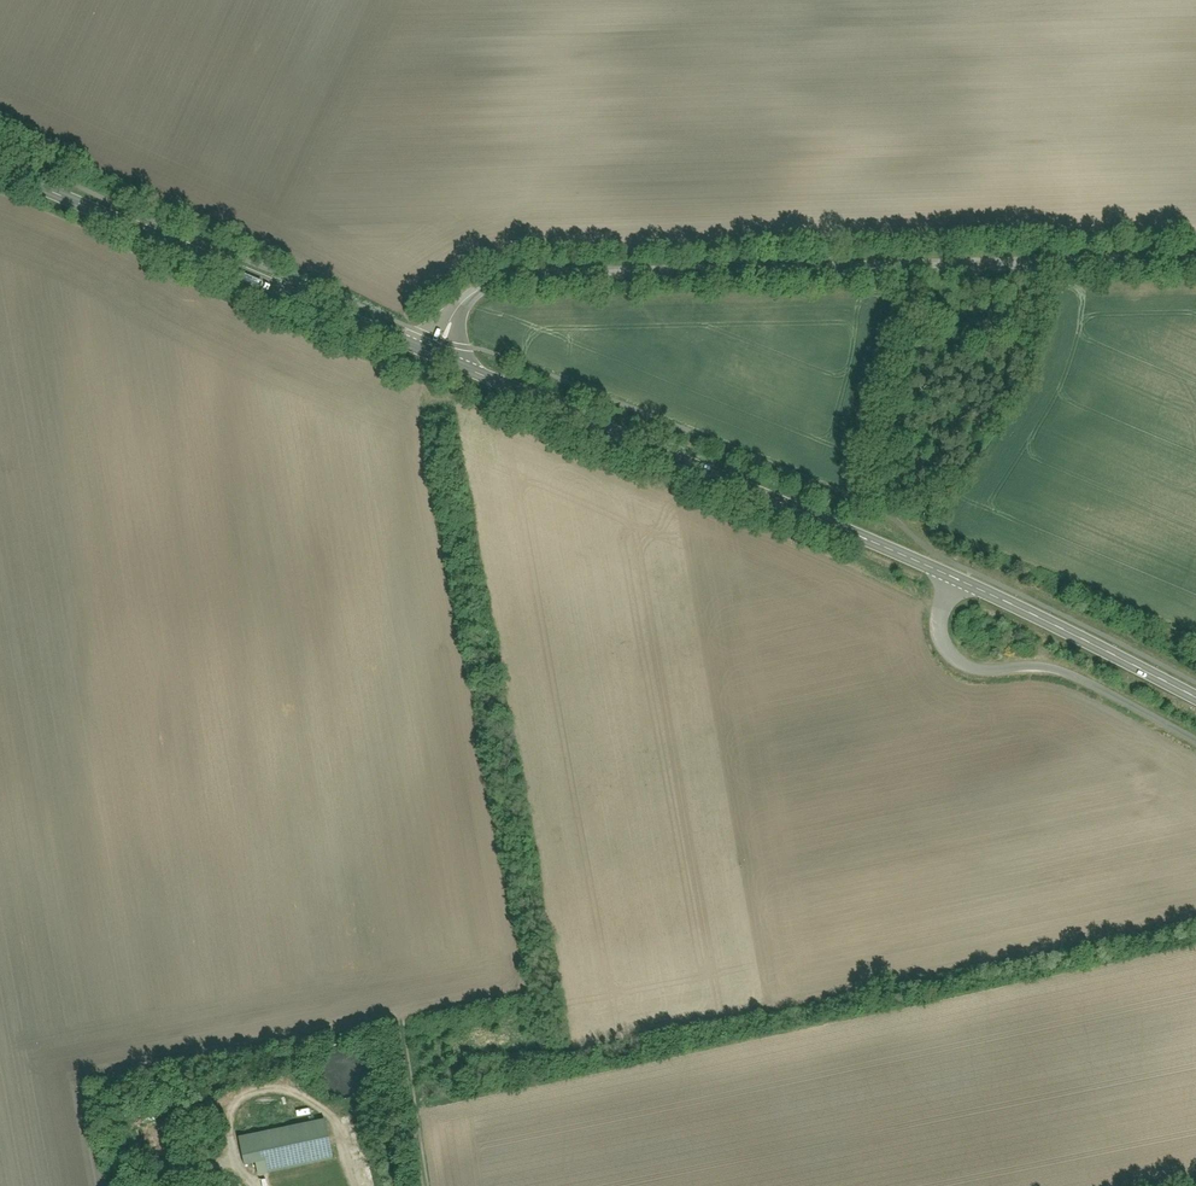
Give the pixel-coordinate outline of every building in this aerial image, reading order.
[(321,1119),(235,1136),(243,1176),(329,1159),(321,1119)]
